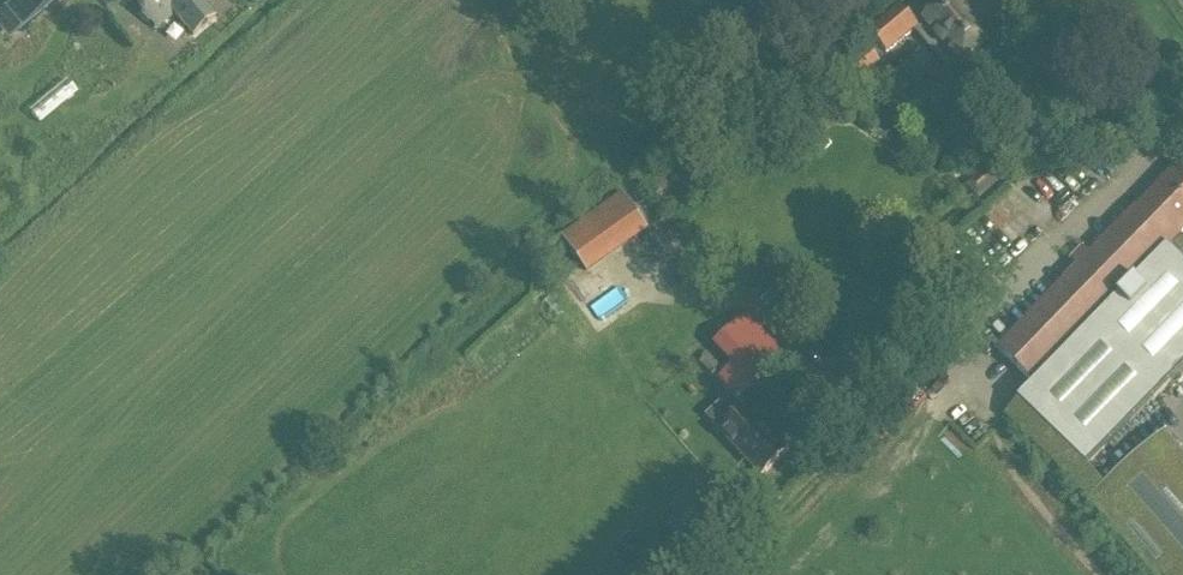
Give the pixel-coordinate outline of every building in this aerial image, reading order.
[(5,9),(24,30),(58,0),(15,0),(5,9)] [(177,0),(131,0),(156,30),(175,14),(176,15),(182,10),(190,19),(179,28),(189,40),(202,30),(177,0)] [(202,30),(215,19),(199,0),(177,0),(202,30)] [(923,20),(964,67),(967,64),(974,72),(998,51),(992,44),(997,39),(964,0),(947,0),(923,20)] [(888,55),(920,28),(903,8),(871,35),(888,55)] [(866,44),(842,65),(857,83),(882,62),(866,44)] [(991,166),(979,177),(992,192),(1004,181),(991,166)] [(1017,331),(998,351),(1033,386),(1018,402),(1086,469),(1182,370),(1182,259),(1179,255),(1171,246),(1182,235),(1182,234),(1182,175),(1176,168),(1090,257),(1082,250),(1071,261),(1078,269),(1017,331)] [(623,194),(562,237),(590,275),(650,232),(623,194)] [(1171,246),(1179,255),(1182,251),(1182,236),(1182,235),(1171,246)] [(749,313),(713,346),(719,353),(728,363),(732,367),(717,381),(736,402),(741,396),(743,398),(756,387),(754,383),(786,354),(749,313)] [(762,476),(790,450),(750,407),(722,433),(762,476)] [(1166,442),(1091,507),(1150,574),(1182,574),(1182,462),(1166,442)]
